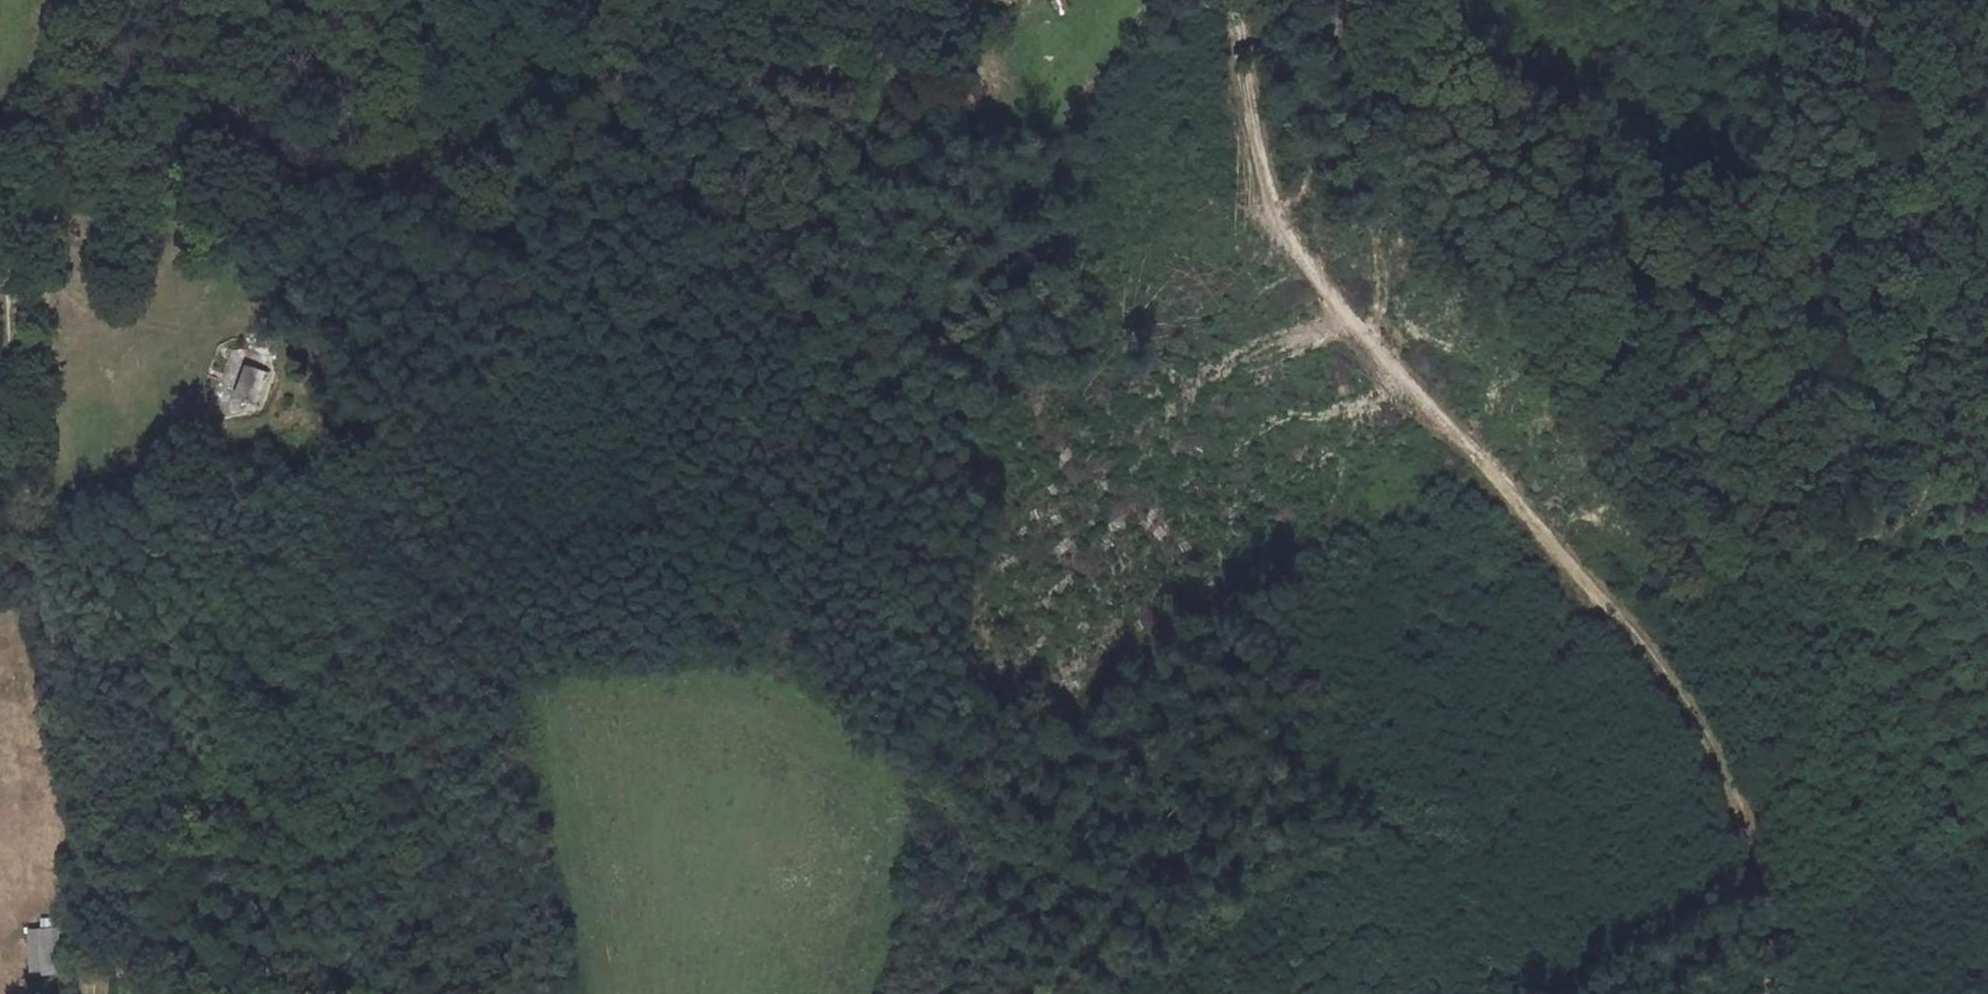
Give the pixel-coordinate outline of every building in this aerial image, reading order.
[(267,372),(247,363),(234,392),(255,400),(267,372)] [(58,971),(57,927),(29,928),(31,971),(58,971)]
